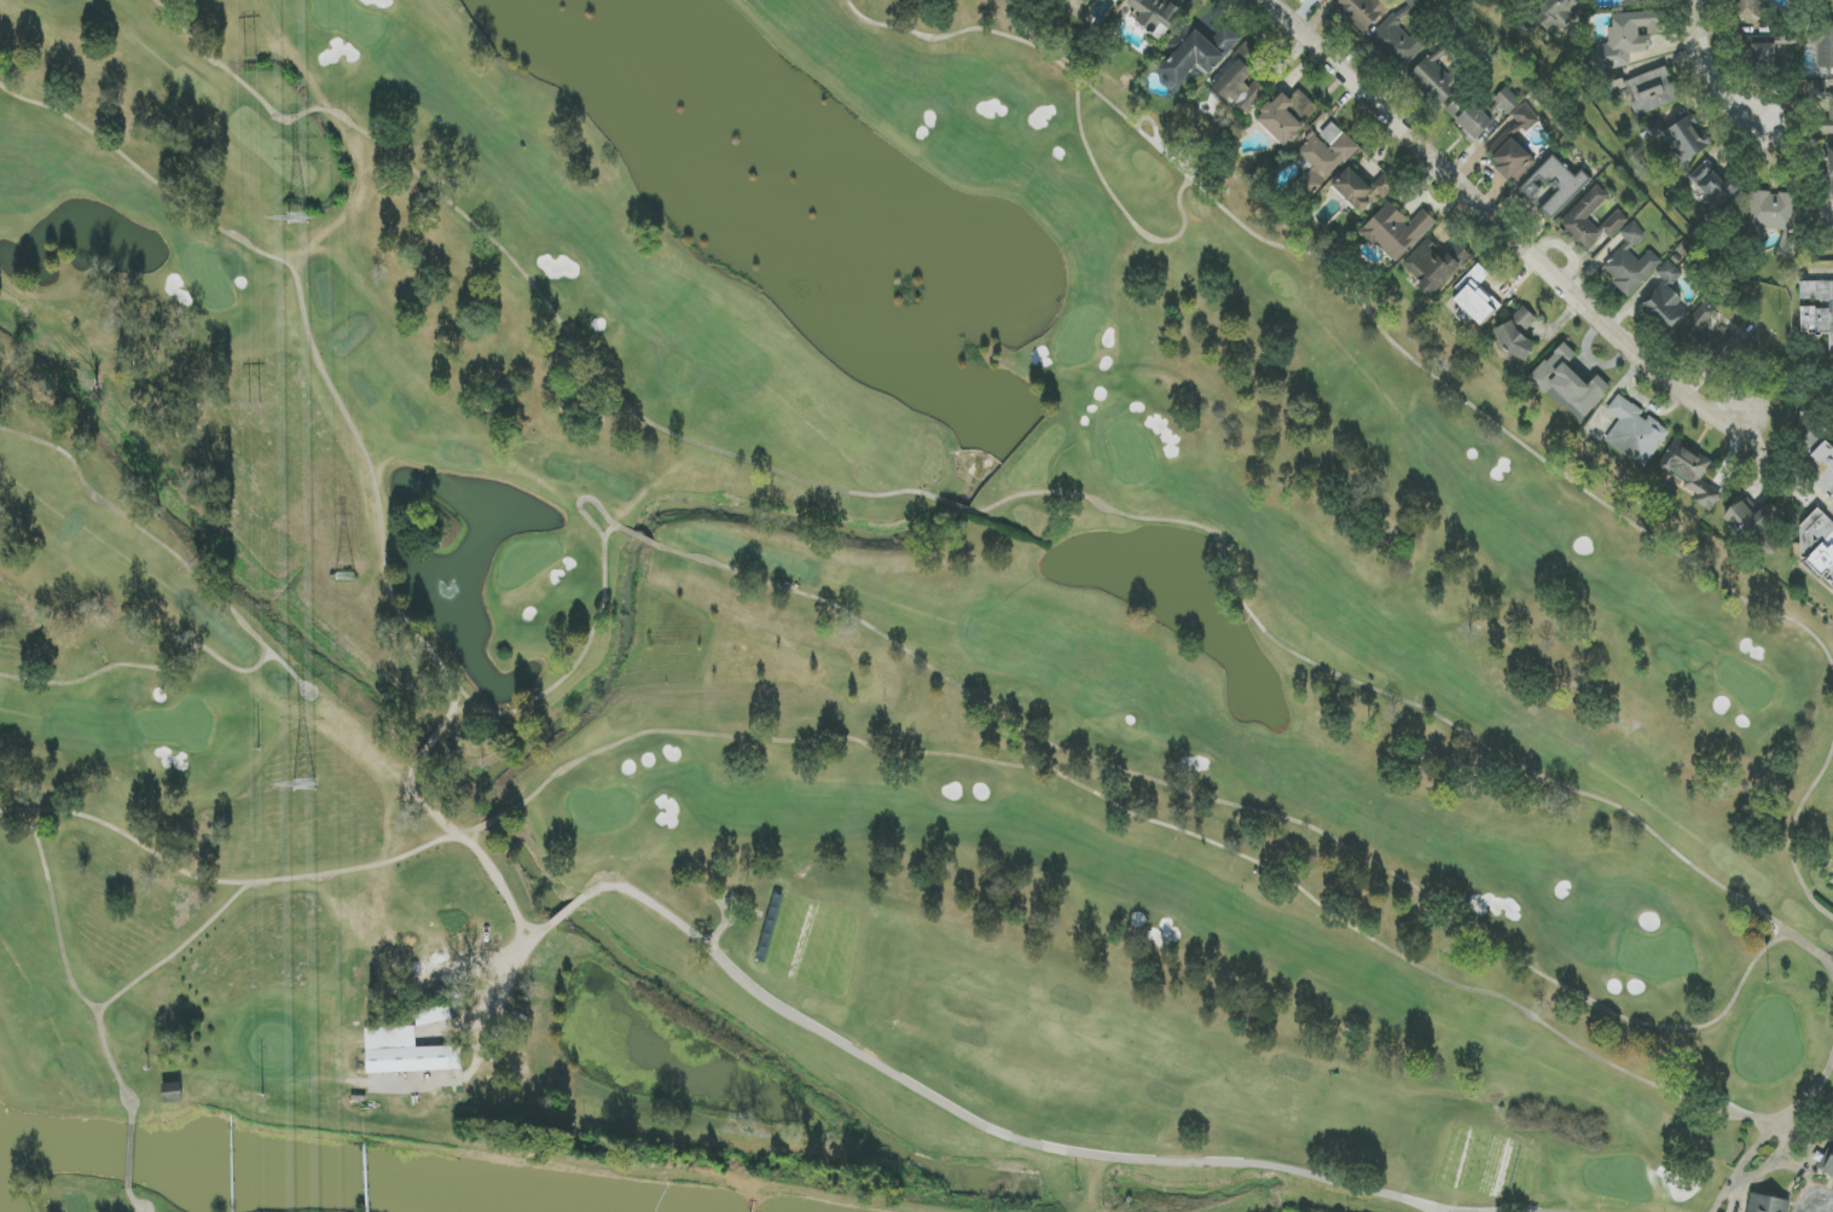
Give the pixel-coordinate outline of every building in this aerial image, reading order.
[(1163,40),(1184,10),(1169,0),(1127,0),(1125,3),(1135,11),(1130,18),(1163,40)] [(1366,0),(1342,0),(1335,7),(1361,34),(1389,8),(1382,0),(1373,0),(1369,3),(1366,0)] [(1427,42),(1416,33),(1412,38),(1398,27),(1414,8),(1421,14),(1432,1),(1430,0),(1405,0),(1372,40),(1406,68),(1427,42)] [(1548,31),(1555,24),(1561,31),(1584,9),(1575,0),(1570,0),(1568,2),(1567,0),(1558,0),(1537,20),(1548,31)] [(1734,19),(1757,20),(1758,0),(1734,0),(1734,19)] [(1609,14),(1611,44),(1597,45),(1598,68),(1631,67),(1630,53),(1649,52),(1648,35),(1660,34),(1659,11),(1609,14)] [(1225,56),(1187,23),(1165,47),(1173,54),(1156,73),(1175,89),(1196,65),(1208,76),(1225,56)] [(1241,39),(1226,26),(1214,39),(1229,52),(1241,39)] [(1785,67),(1784,44),(1771,45),(1771,36),(1746,37),(1747,68),(1785,67)] [(1212,86),(1247,116),(1268,90),(1251,76),(1266,59),(1248,44),(1212,86)] [(1410,78),(1437,108),(1468,80),(1458,68),(1449,76),(1432,58),(1410,78)] [(1521,103),(1506,87),(1493,99),(1508,115),(1521,103)] [(1320,111),(1299,90),(1290,99),(1282,91),(1255,119),(1284,147),(1320,111)] [(1824,93),(1824,134),(1832,134),(1832,93),(1824,93)] [(1493,123),(1465,96),(1446,115),(1475,142),(1493,123)] [(1486,153),(1498,164),(1494,168),(1514,186),(1537,161),(1517,143),(1539,118),(1524,103),(1512,116),(1516,120),(1486,153)] [(1644,126),(1654,143),(1664,137),(1682,165),(1708,150),(1688,117),(1668,128),(1661,116),(1644,126)] [(1318,137),(1312,131),(1304,139),(1308,142),(1299,152),(1314,167),(1300,183),(1313,196),(1359,146),(1332,122),(1318,137)] [(1825,147),(1826,201),(1832,200),(1832,147),(1825,147)] [(1593,181),(1582,169),(1574,177),(1553,155),(1520,188),(1531,199),(1547,183),(1556,193),(1540,208),(1552,221),(1593,181)] [(1718,210),(1738,192),(1708,160),(1688,178),(1718,210)] [(1380,195),(1384,199),(1399,185),(1384,171),(1369,186),(1350,167),(1332,185),(1360,214),(1380,195)] [(1629,220),(1618,209),(1598,230),(1587,220),(1609,196),(1597,184),(1562,221),(1570,228),(1565,233),(1585,252),(1604,232),(1611,239),(1629,220)] [(1794,193),(1750,192),(1749,231),(1780,232),(1780,257),(1793,257),(1794,193)] [(1397,264),(1437,222),(1423,209),(1410,222),(1389,202),(1362,230),(1397,264)] [(1628,296),(1663,263),(1650,250),(1639,262),(1629,252),(1647,235),(1633,221),(1620,234),(1627,242),(1601,268),(1628,296)] [(1458,243),(1445,257),(1427,239),(1401,265),(1420,283),(1417,286),(1430,299),(1472,257),(1458,243)] [(1684,275),(1669,260),(1656,274),(1671,288),(1684,275)] [(1481,325),(1500,305),(1479,286),(1490,275),(1478,264),(1458,286),(1463,291),(1454,301),(1481,325)] [(1800,282),(1801,335),(1830,334),(1830,354),(1832,354),(1832,281),(1800,282)] [(1683,302),(1664,282),(1641,304),(1668,332),(1687,314),(1679,306),(1683,302)] [(1734,335),(1723,326),(1718,332),(1708,324),(1717,312),(1705,302),(1682,330),(1716,357),(1734,335)] [(1535,343),(1525,339),(1536,315),(1515,306),(1497,345),(1528,359),(1535,343)] [(1580,422),(1611,388),(1598,375),(1588,386),(1567,366),(1577,355),(1564,342),(1529,379),(1547,395),(1549,393),(1580,422)] [(1643,470),(1671,432),(1646,414),(1619,394),(1607,411),(1620,420),(1604,442),(1643,470)] [(1712,513),(1722,494),(1702,482),(1714,461),(1676,440),(1660,468),(1685,482),(1682,488),(1696,495),(1693,502),(1712,513)] [(1754,515),(1742,500),(1722,515),(1741,539),(1750,533),(1768,556),(1781,545),(1766,526),(1780,515),(1770,502),(1754,515)] [(1818,508),(1798,529),(1804,535),(1793,546),(1832,584),(1832,523),(1818,508)] [(415,1009),(417,1025),(452,1021),(450,1006),(415,1009)] [(365,1078),(362,1030),(416,1027),(417,1049),(464,1046),(465,1073),(365,1078)] [(184,1101),(181,1082),(162,1085),(165,1104),(184,1101)] [(1832,1172),(1832,1153),(1825,1167),(1832,1172)] [(1792,1201),(1790,1211),(1748,1211),(1752,1193),(1792,1201)]
